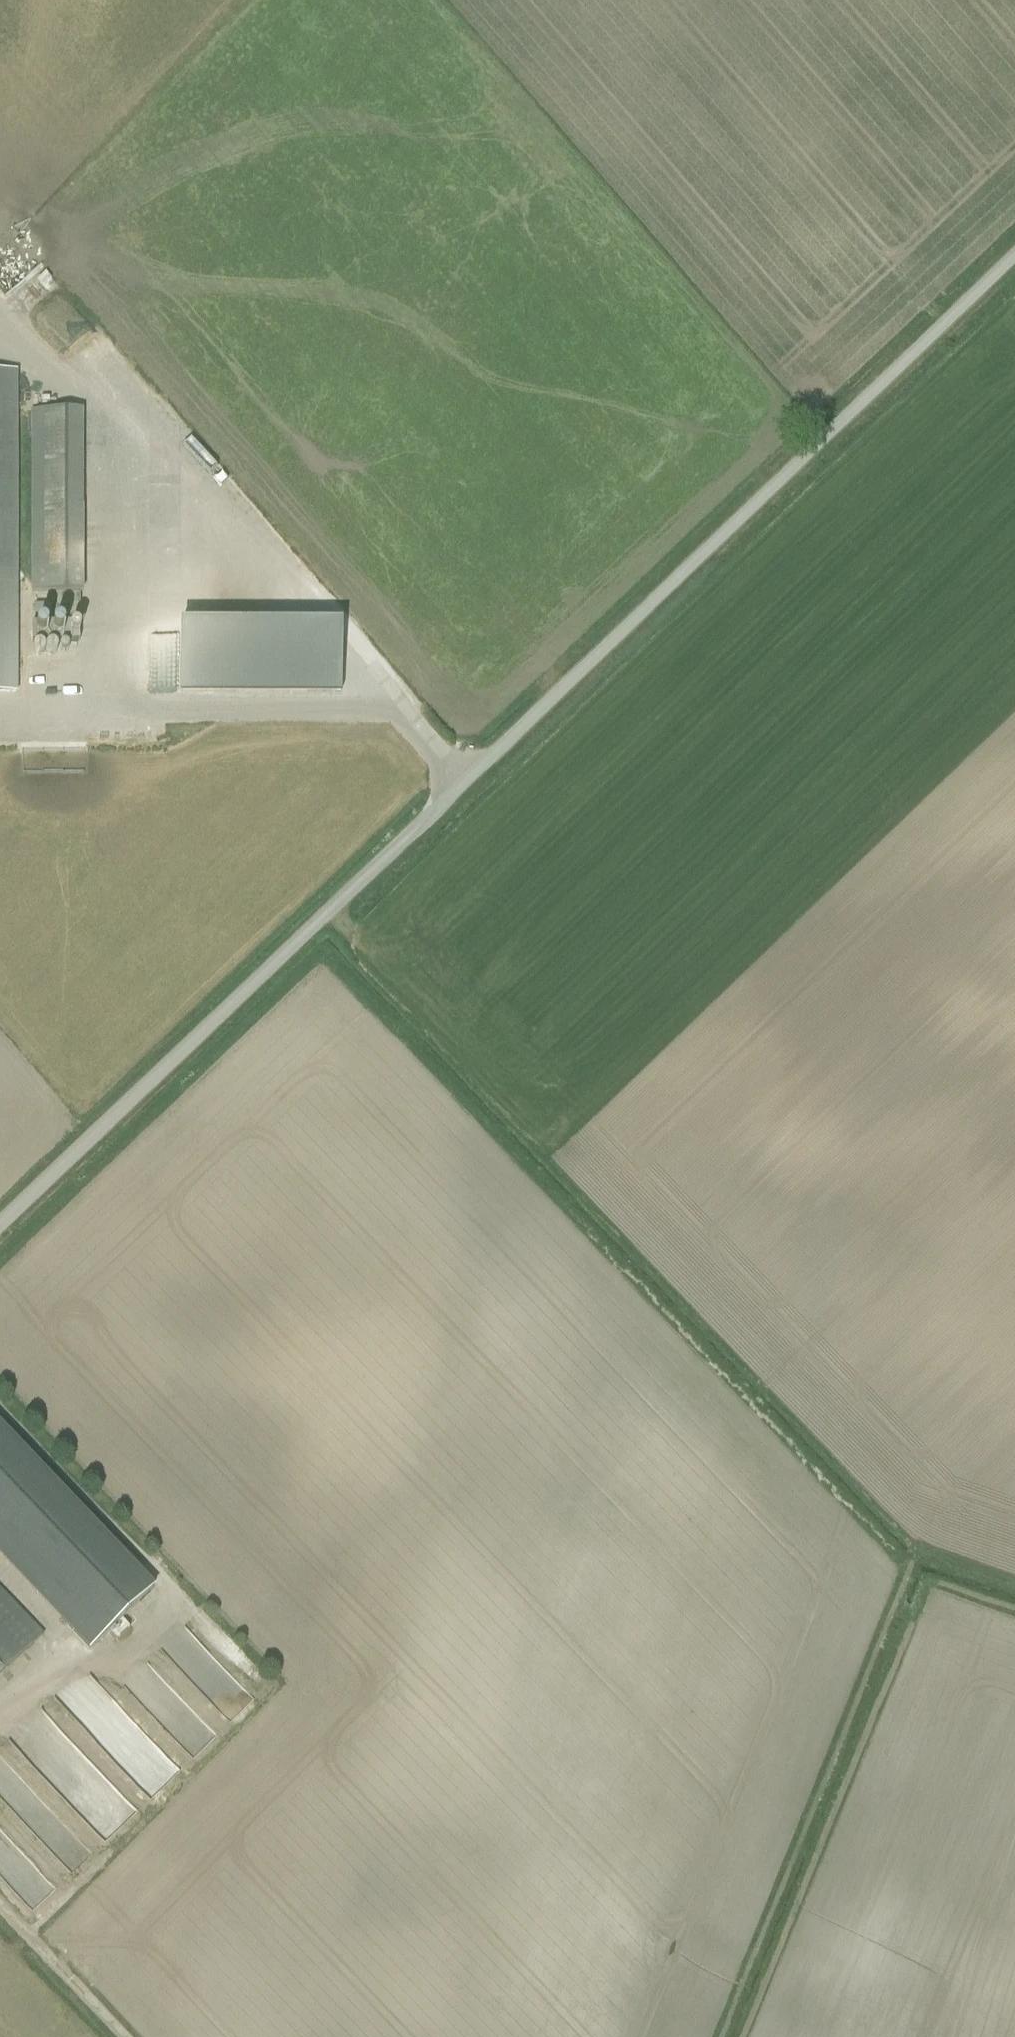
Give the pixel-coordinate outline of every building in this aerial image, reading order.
[(16,693),(16,372),(0,372),(0,693),(16,693)] [(30,411),(31,591),(81,593),(80,410),(30,411)] [(340,693),(340,629),(179,628),(179,692),(340,693)] [(91,1648),(152,1590),(0,1430),(0,1553),(91,1648)] [(35,1645),(45,1636),(0,1589),(0,1678),(35,1645)]
